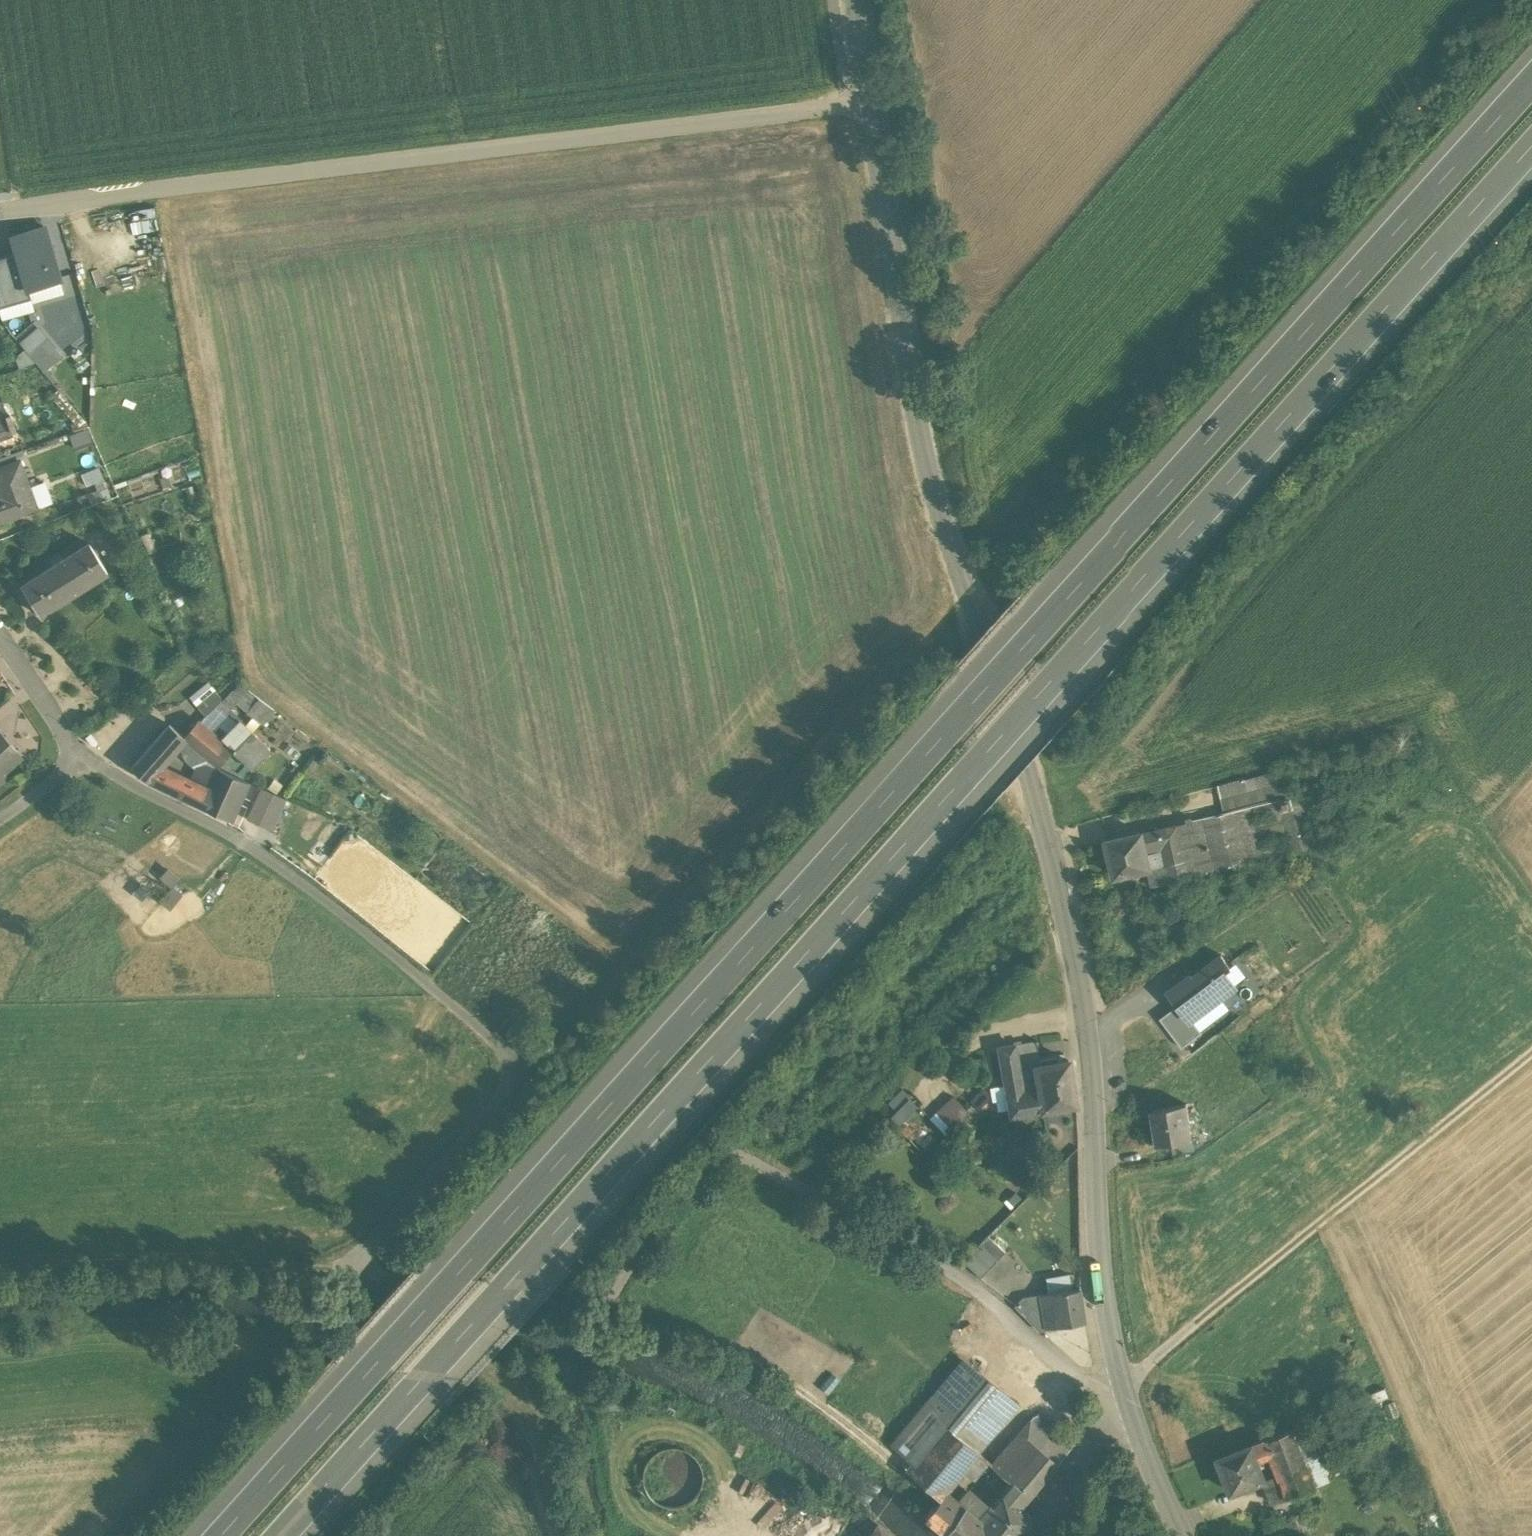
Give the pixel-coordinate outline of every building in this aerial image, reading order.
[(60,280),(45,227),(11,237),(16,254),(27,290),(28,290),(60,280)] [(0,258),(0,308),(31,299),(28,290),(27,290),(16,254),(0,258)] [(54,348),(39,330),(21,345),(36,363),(54,348)] [(15,427),(10,415),(8,416),(2,400),(0,400),(0,432),(15,427)] [(0,469),(0,516),(5,514),(7,519),(37,509),(29,487),(20,461),(0,469)] [(48,504),(41,483),(29,487),(37,509),(48,504)] [(53,566),(22,586),(40,615),(108,573),(90,544),(64,560),(63,559),(53,566)] [(224,699),(218,705),(226,714),(232,708),(250,689),(241,683),(224,699)] [(217,690),(199,705),(207,715),(217,705),(218,705),(224,699),(217,690)] [(275,708),(260,697),(251,709),(264,720),(275,708)] [(232,708),(226,714),(218,705),(217,705),(207,715),(200,721),(214,733),(221,725),(229,732),(242,720),(232,708)] [(199,721),(185,738),(206,756),(205,756),(218,767),(234,750),(248,763),(267,744),(242,720),(229,732),(221,725),(214,733),(200,721),(200,722),(199,721)] [(186,737),(170,723),(156,739),(171,753),(180,744),(185,738),(186,737)] [(8,775),(5,771),(23,755),(0,729),(0,783),(8,775)] [(185,738),(180,744),(197,768),(190,781),(207,789),(217,767),(218,767),(205,756),(206,756),(185,738)] [(156,739),(132,766),(147,779),(164,788),(172,771),(165,768),(165,767),(161,765),(171,753),(156,739)] [(172,771),(164,788),(191,801),(231,819),(249,781),(218,767),(217,767),(207,789),(190,781),(172,771)] [(1283,767),(1218,786),(1225,814),(1251,807),(1279,800),(1290,798),(1283,767)] [(263,788),(250,817),(261,822),(274,793),(263,788)] [(1314,848),(1301,796),(1290,798),(1279,800),(1292,853),(1314,848)] [(1264,860),(1292,853),(1279,800),(1251,807),(1264,860)] [(1225,814),(1142,833),(1150,869),(1148,869),(1152,887),(1264,860),(1251,807),(1225,814)] [(1142,833),(1107,842),(1115,877),(1148,869),(1150,869),(1142,833)] [(1191,975),(1170,991),(1180,1004),(1192,1020),(1193,1019),(1237,986),(1226,971),(1231,967),(1222,955),(1193,977),(1191,975)] [(1180,1004),(1160,1018),(1183,1048),(1203,1032),(1193,1019),(1192,1020),(1180,1004)] [(505,1033),(514,1041),(520,1034),(511,1026),(505,1033)] [(1015,1045),(1020,1070),(1035,1068),(1040,1067),(1039,1059),(1036,1042),(1015,1045)] [(1015,1045),(999,1048),(1008,1099),(1024,1096),(1020,1070),(1015,1045)] [(1024,1096),(1008,1099),(1011,1116),(1076,1104),(1068,1061),(1058,1063),(1057,1056),(1039,1059),(1040,1067),(1035,1068),(1039,1093),(1024,1096)] [(1035,1068),(1020,1070),(1024,1096),(1039,1093),(1035,1068)] [(900,1127),(922,1107),(905,1088),(883,1108),(900,1127)] [(970,1102),(978,1110),(991,1096),(983,1089),(970,1102)] [(942,1137),(968,1113),(953,1097),(927,1121),(942,1137)] [(1186,1104),(1151,1110),(1157,1145),(1173,1142),(1174,1152),(1193,1149),(1192,1139),(1186,1104)] [(987,1235),(962,1261),(980,1277),(1004,1252),(987,1235)] [(1079,1288),(1051,1292),(1057,1326),(1084,1322),(1079,1288)] [(1051,1292),(1040,1294),(1046,1328),(1047,1328),(1057,1326),(1051,1292)] [(1039,1294),(1022,1297),(1015,1305),(1040,1330),(1041,1329),(1047,1328),(1046,1328),(1040,1294),(1039,1294)] [(1016,1405),(961,1360),(890,1445),(912,1463),(944,1425),(977,1451),(1016,1405)] [(1371,1406),(1378,1422),(1389,1417),(1382,1402),(1371,1406)] [(1070,1445),(1034,1415),(1020,1431),(1056,1462),(1070,1445)] [(977,1451),(944,1425),(912,1463),(906,1471),(938,1499),(945,1491),(969,1461),(976,1454),(977,1452),(977,1451)] [(1292,1430),(1269,1439),(1274,1454),(1290,1496),(1314,1486),(1292,1430)] [(1056,1462),(1020,1431),(990,1466),(1003,1476),(1009,1481),(1030,1494),(1057,1462),(1056,1462)] [(1269,1439),(1218,1458),(1231,1492),(1265,1479),(1258,1460),(1274,1454),(1269,1439)] [(987,1462),(976,1454),(969,1461),(979,1470),(987,1462)] [(978,1518),(999,1535),(1020,1535),(1034,1519),(1019,1507),(1030,1494),(1009,1481),(978,1518)] [(945,1491),(938,1499),(923,1516),(947,1535),(999,1535),(978,1518),(945,1491)] [(1283,1522),(1289,1535),(1304,1535),(1297,1517),(1283,1522)] [(877,1525),(870,1535),(893,1535),(877,1525)]
